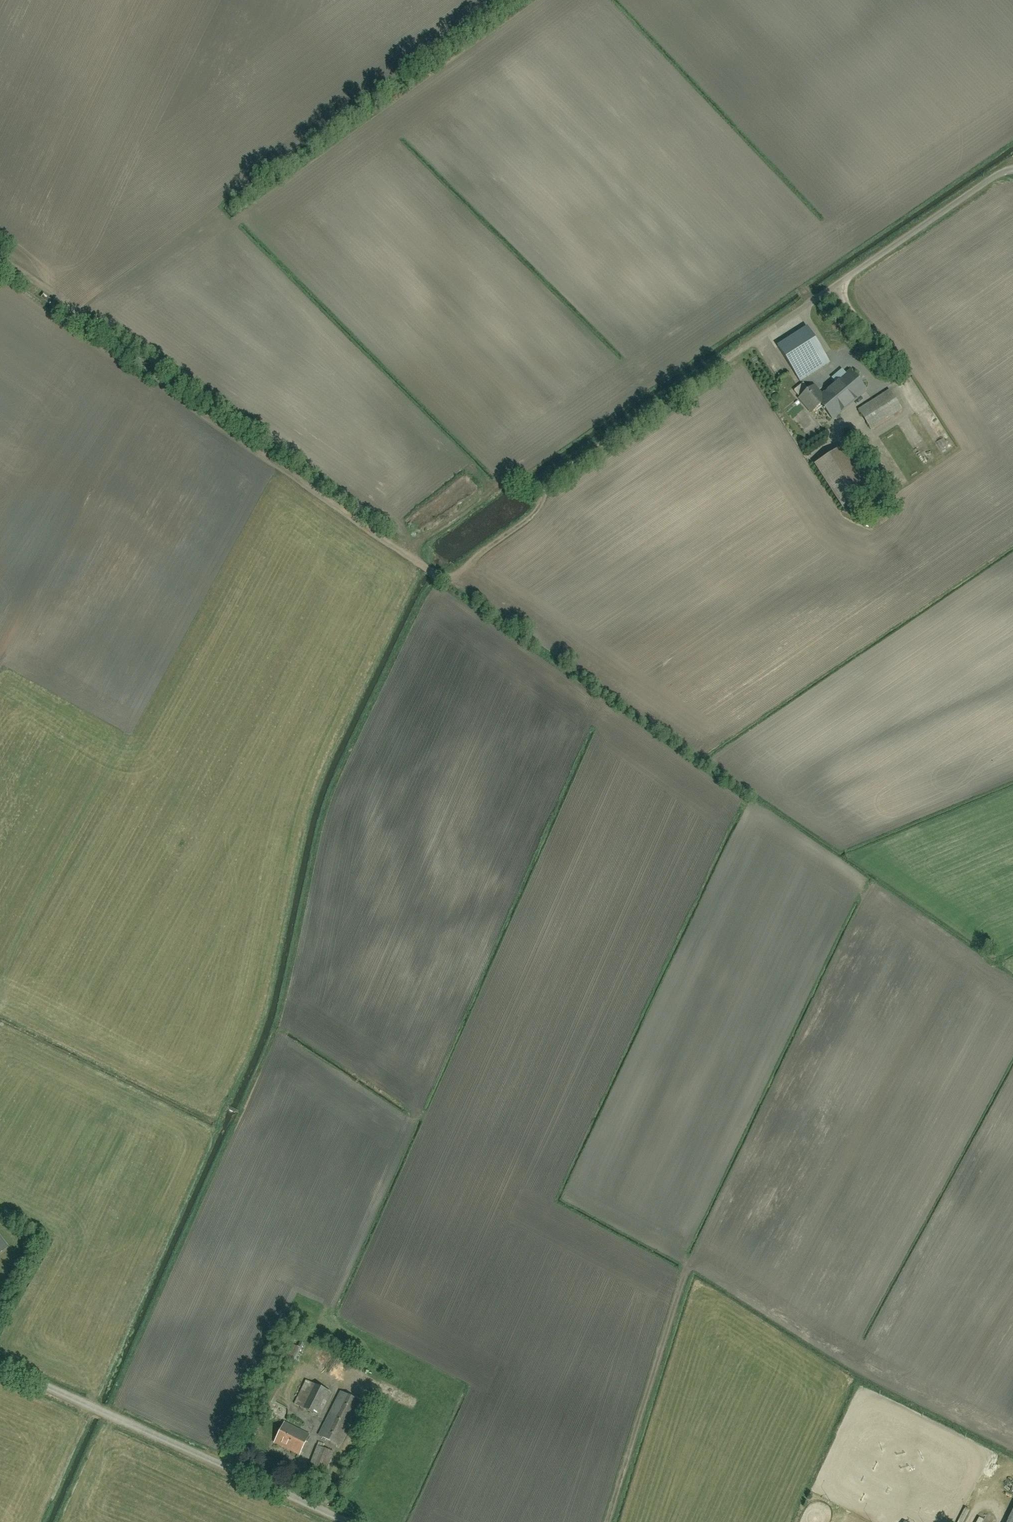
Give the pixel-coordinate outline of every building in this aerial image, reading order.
[(800,382),(830,363),(807,328),(777,347),(800,382)] [(832,419),(865,391),(850,373),(822,396),(814,387),(809,391),(803,383),(794,391),(812,413),(820,406),(832,419)] [(856,408),(873,432),(899,413),(882,389),(856,408)] [(832,450),(808,468),(839,507),(862,489),(832,450)] [(326,1356),(321,1365),(331,1370),(336,1362),(326,1356)] [(320,1417),(332,1393),(306,1380),(294,1404),(320,1417)] [(341,1447),(363,1402),(341,1391),(318,1435),(341,1447)] [(299,1455),(309,1435),(285,1422),(275,1442),(299,1455)] [(325,1474),(334,1452),(318,1446),(309,1468),(325,1474)] [(1012,1484),(1012,1482),(1008,1480),(1005,1489),(1011,1491),(1012,1484)] [(971,1510),(966,1508),(961,1521),(966,1521),(971,1510)]
